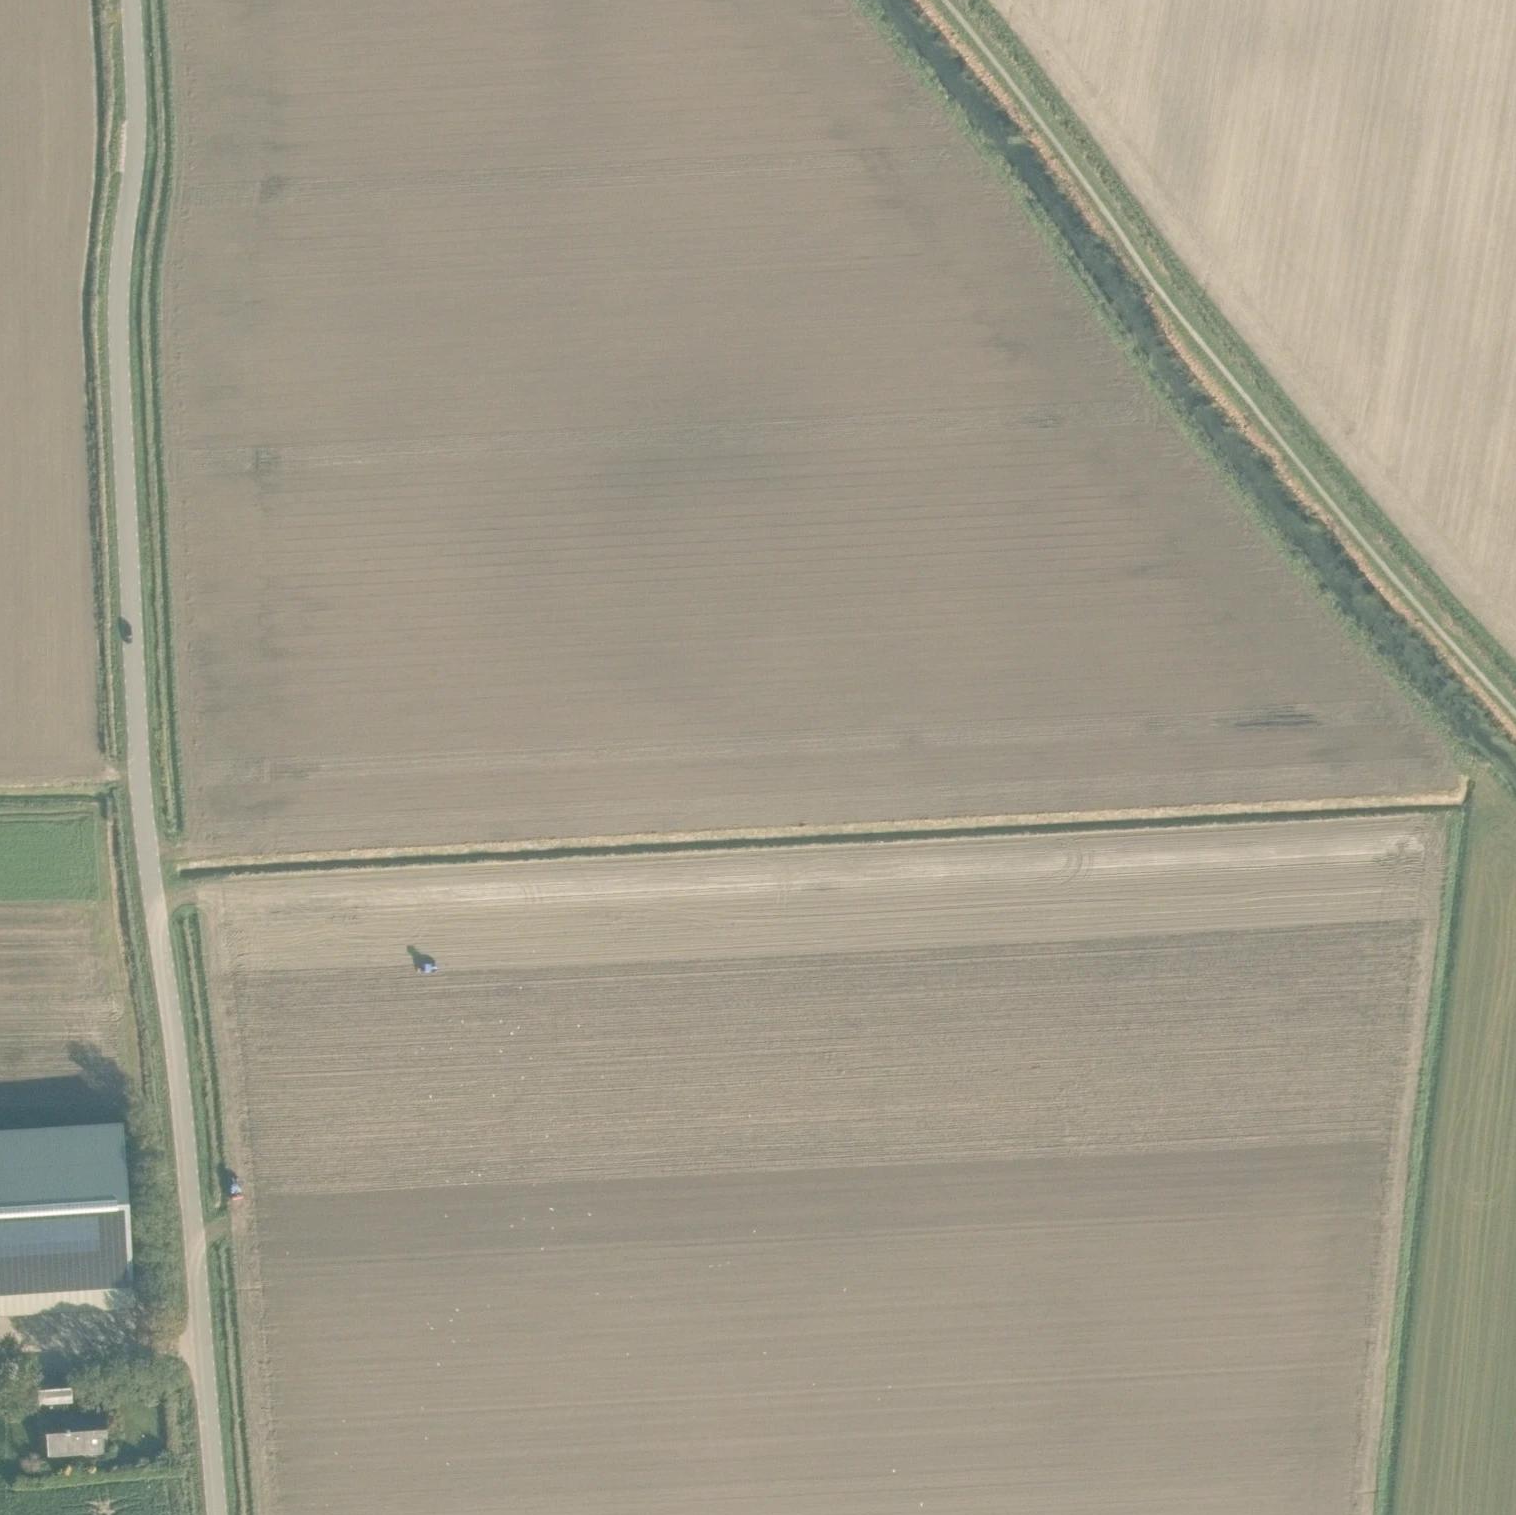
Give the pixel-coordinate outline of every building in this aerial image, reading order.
[(0,1140),(0,1300),(136,1289),(123,1130),(0,1140)] [(50,1456),(108,1452),(105,1409),(69,1412),(69,1403),(73,1403),(71,1377),(39,1379),(41,1406),(47,1405),(50,1456)]
